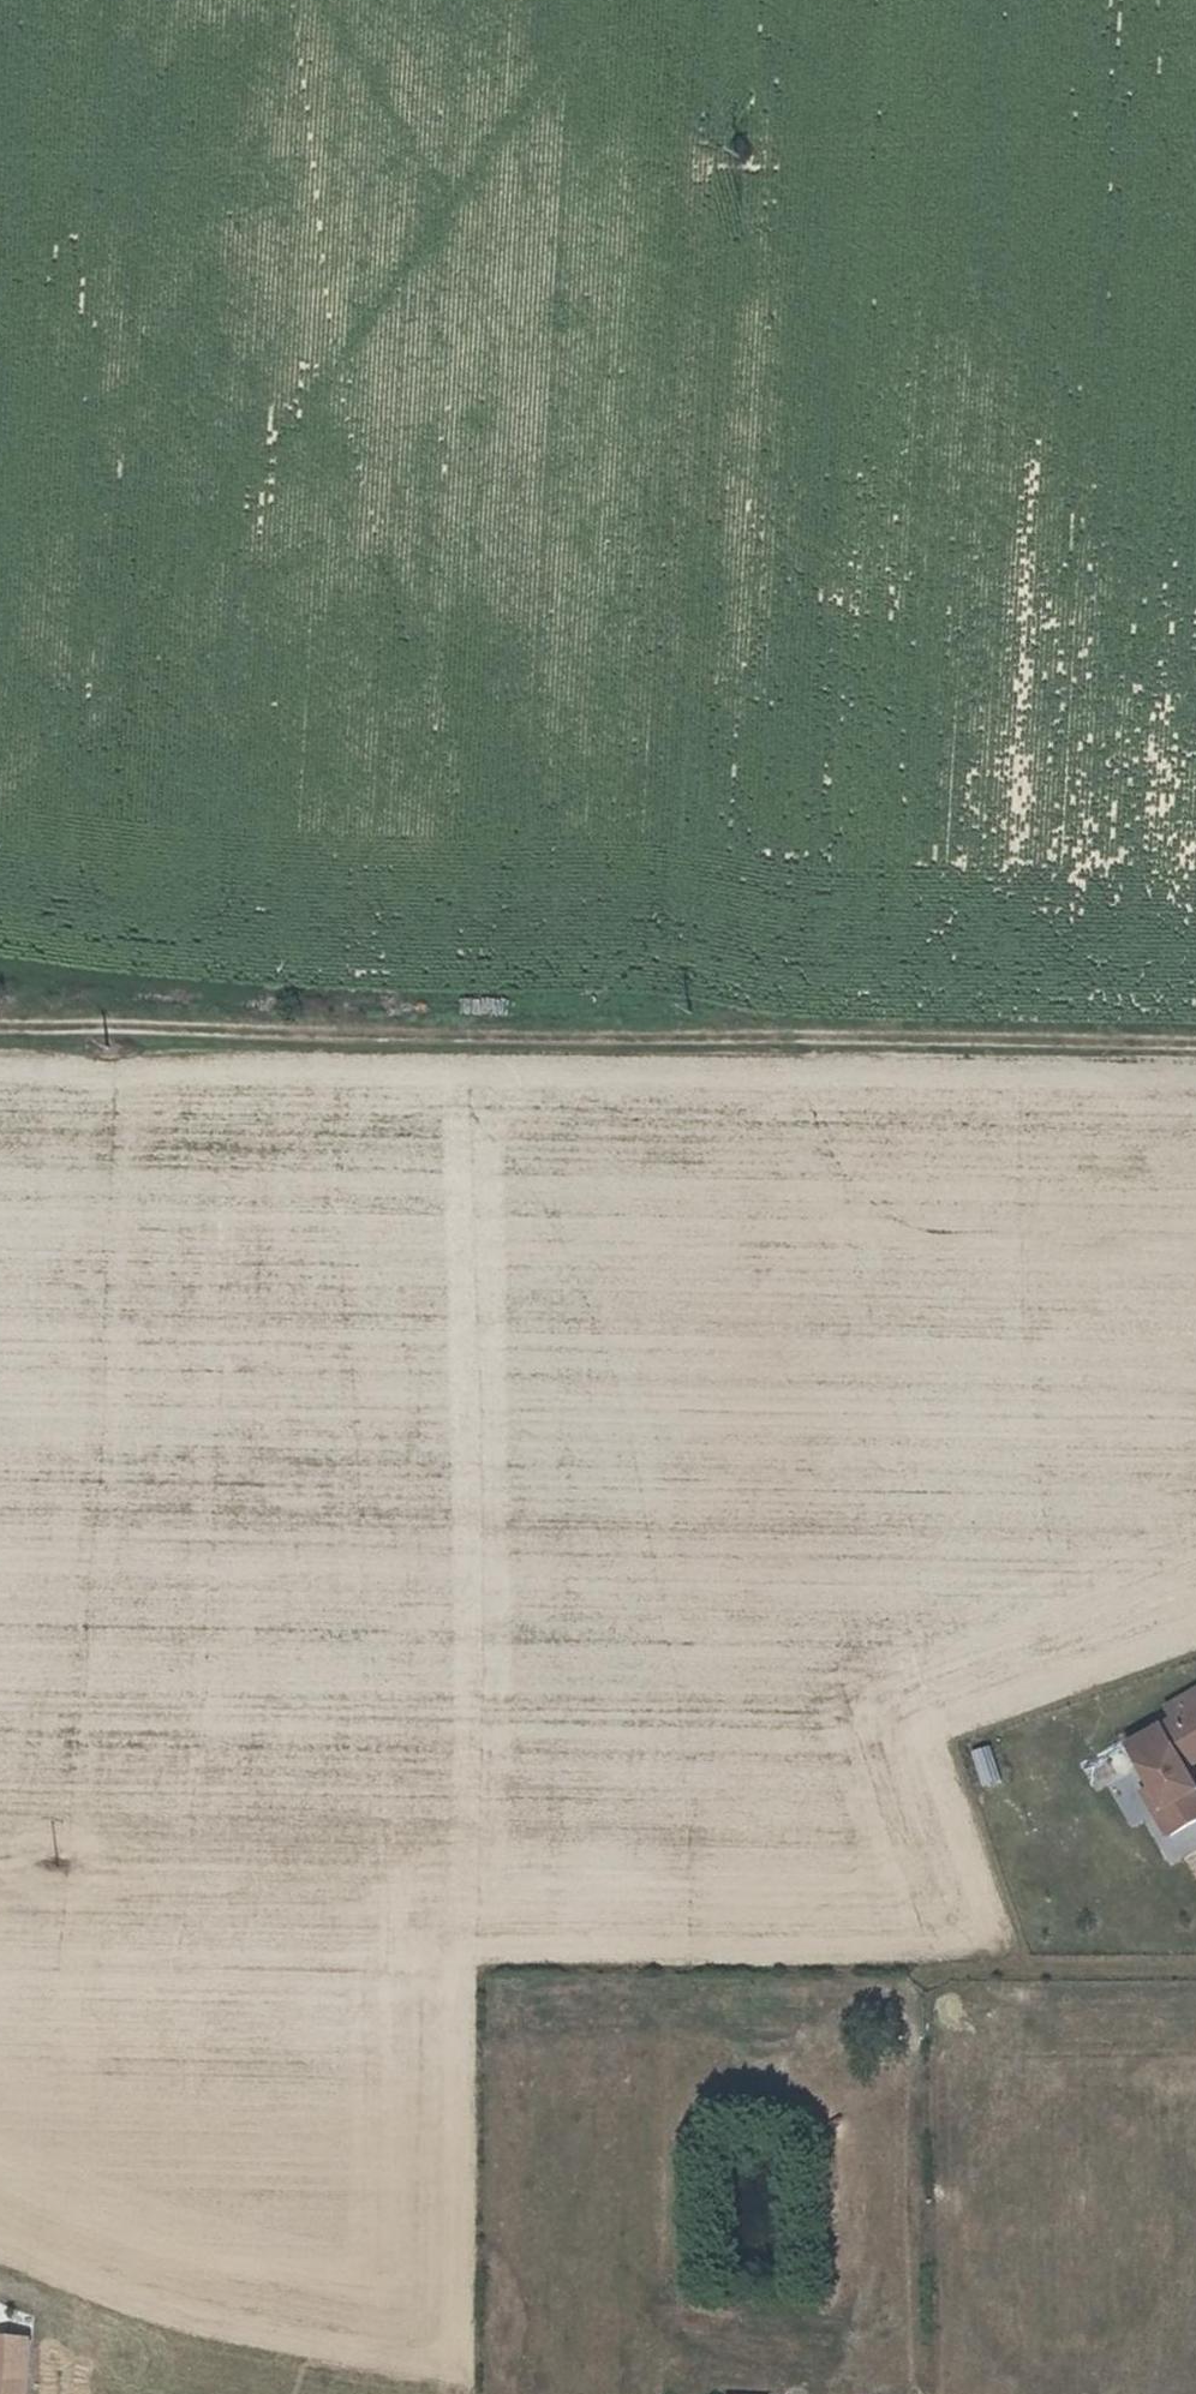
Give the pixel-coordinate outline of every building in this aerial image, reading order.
[(1192,1694),(1165,1709),(1172,1722),(1126,1746),(1149,1788),(1160,1810),(1151,1815),(1165,1839),(1195,1822),(1195,1821),(1187,1805),(1189,1797),(1195,1793),(1181,1766),(1183,1760),(1195,1753),(1195,1701),(1192,1694)] [(980,1786),(1004,1782),(998,1745),(974,1750),(980,1786)] [(1149,1788),(1139,1794),(1151,1815),(1160,1810),(1149,1788)] [(1189,1797),(1187,1805),(1195,1821),(1195,1793),(1189,1797)]
